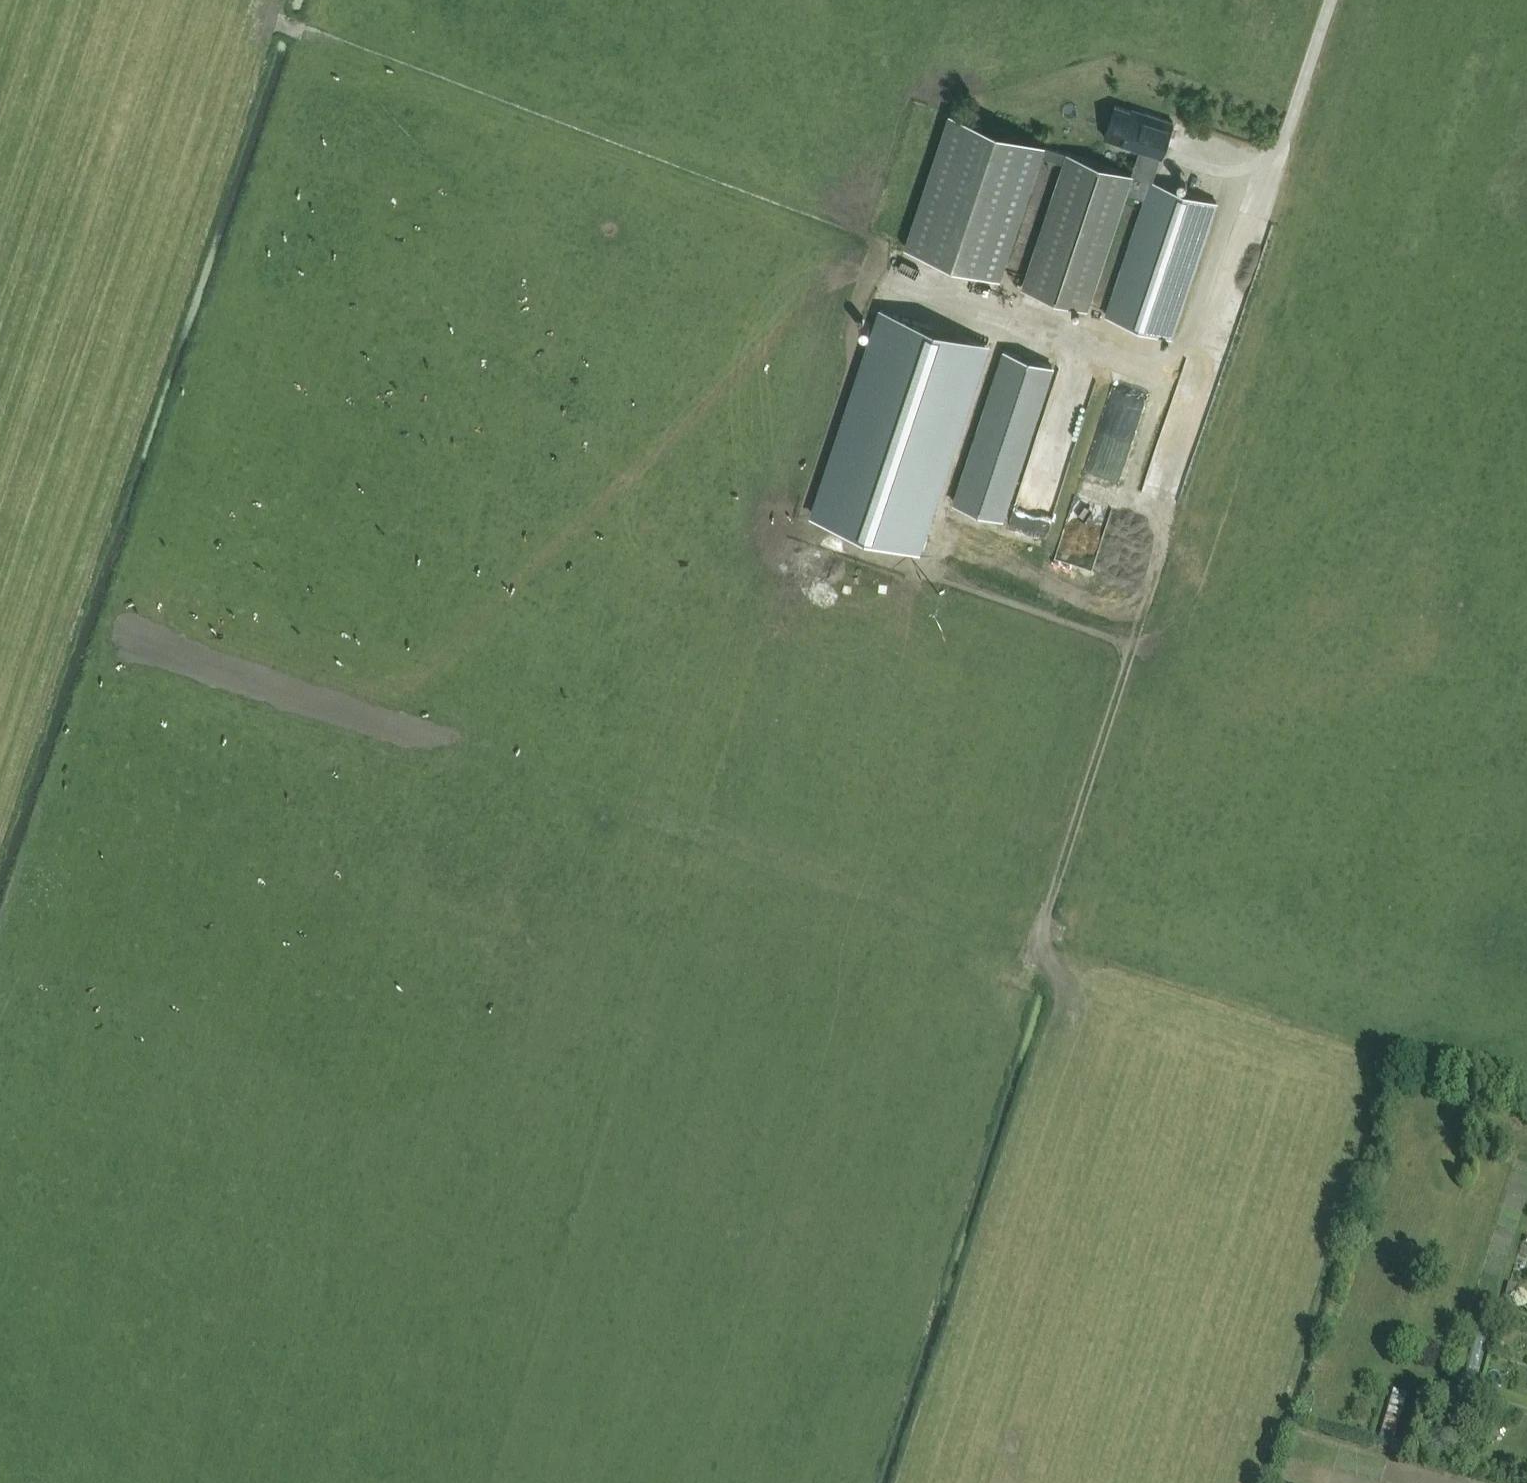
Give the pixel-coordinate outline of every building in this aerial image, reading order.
[(1140,149),(1131,174),(950,113),(906,246),(1002,278),(1043,156),(1063,162),(1021,286),(1086,308),(1125,191),(1145,198),(1105,315),(1172,338),(1218,202),(1152,180),(1160,155),(1161,155),(1173,121),(1142,110),(1141,112),(1115,104),(1104,137),(1140,149)] [(857,390),(815,516),(847,527),(845,535),(854,538),(857,530),(917,550),(986,344),(881,309),(855,389),(857,390)] [(1005,351),(938,557),(985,573),(1053,366),(1005,351)] [(1052,532),(1076,442),(1043,433),(1038,452),(1053,456),(1046,479),(1060,482),(1051,515),(1033,510),(1032,515),(1016,511),(1013,522),(1052,532)] [(1151,471),(1148,489),(1182,495),(1185,477),(1151,471)] [(1506,1304),(1513,1306),(1518,1286),(1511,1284),(1506,1304)]
